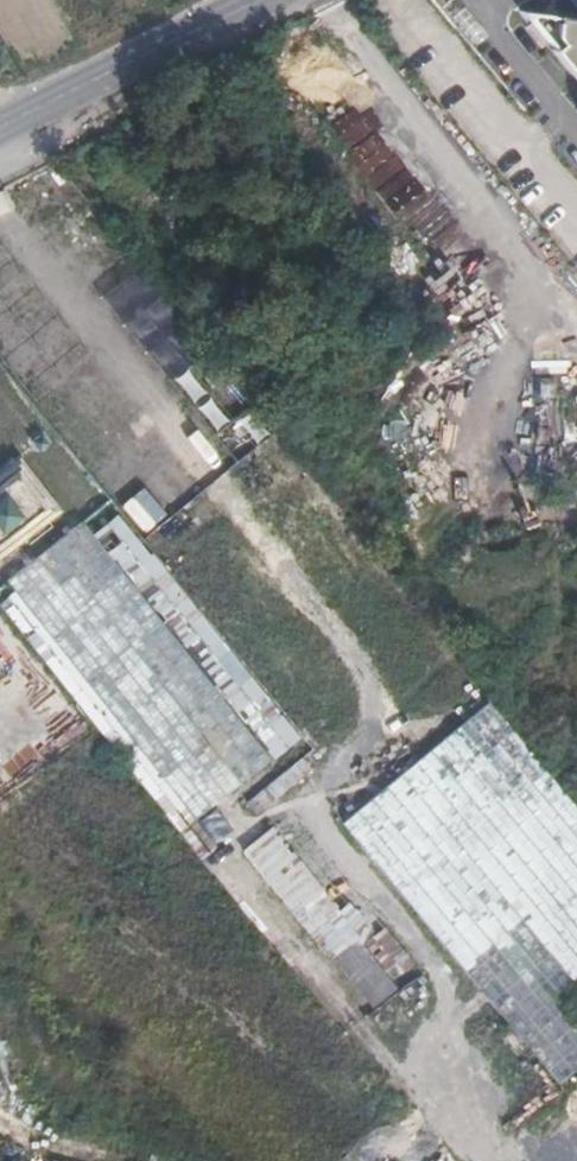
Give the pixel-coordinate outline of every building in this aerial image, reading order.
[(556,15),(553,35),(559,43),(551,49),(576,80),(576,17),(556,15)] [(326,67),(308,75),(321,100),(338,92),(326,67)] [(334,133),(409,211),(432,190),(357,111),(334,133)] [(250,282),(227,255),(208,271),(231,298),(250,282)] [(0,266),(0,326),(10,316),(42,348),(37,353),(56,372),(81,347),(0,266)] [(137,270),(103,295),(189,410),(196,405),(236,459),(268,435),(247,408),(246,409),(229,387),(212,400),(205,391),(219,381),(137,270)] [(210,316),(187,289),(170,302),(193,330),(210,316)] [(0,338),(0,354),(9,366),(32,350),(16,327),(0,338)] [(16,371),(31,394),(55,379),(39,355),(16,371)] [(83,399),(104,382),(86,360),(65,378),(83,399)] [(63,384),(39,397),(52,420),(76,407),(63,384)] [(102,425),(126,412),(113,388),(89,402),(102,425)] [(75,448),(99,434),(85,411),(62,424),(75,448)] [(111,433),(128,454),(149,437),(132,416),(111,433)] [(105,437),(83,455),(100,477),(122,459),(105,437)] [(154,443),(133,460),(151,482),(172,465),(154,443)] [(0,473),(0,480),(5,486),(19,475),(45,508),(32,518),(40,528),(62,511),(20,458),(0,473)] [(122,504),(145,489),(130,466),(107,481),(122,504)] [(156,488),(173,510),(195,494),(178,472),(156,488)] [(5,486),(0,490),(0,543),(32,518),(45,508),(19,475),(5,486)] [(146,533),(168,517),(149,493),(128,509),(146,533)] [(0,588),(0,604),(200,859),(216,846),(195,820),(297,739),(106,503),(0,588)] [(40,528),(32,518),(0,543),(0,559),(40,528)] [(559,1086),(576,1070),(576,1023),(555,996),(576,977),(576,809),(489,701),(341,824),(559,1086)] [(301,758),(248,803),(257,814),(310,769),(301,758)] [(272,827),(269,829),(334,908),(337,906),(272,827)] [(243,851),(331,959),(357,936),(334,908),(269,829),(243,851)]
